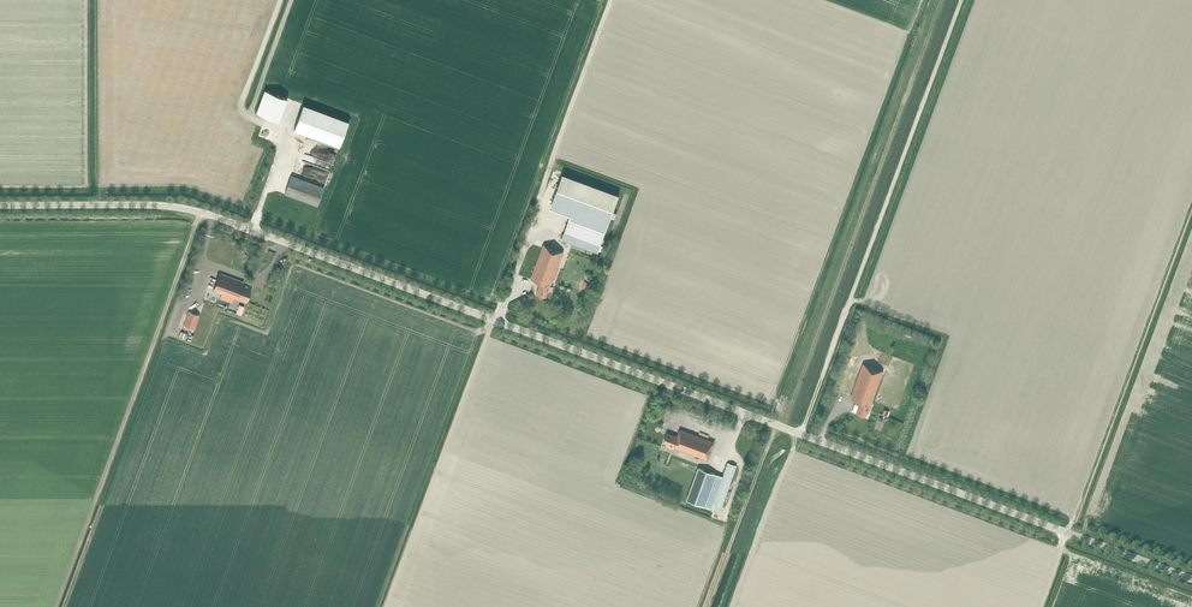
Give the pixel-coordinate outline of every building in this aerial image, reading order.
[(275,119),(283,96),(260,89),(252,112),(275,119)] [(295,130),(339,147),(349,122),(304,105),(295,130)] [(600,247),(609,224),(611,218),(615,220),(617,213),(614,212),(620,195),(564,174),(550,209),(571,217),(562,239),(598,253),(598,252),(601,253),(603,248),(600,247)] [(285,194),(317,205),(323,187),(292,177),(285,194)] [(531,279),(541,282),(537,293),(546,297),(549,287),(550,287),(564,252),(544,244),(531,279)] [(214,290),(246,302),(252,285),(220,273),(214,290)] [(183,325),(195,329),(200,315),(189,310),(183,325)] [(870,406),(883,371),(864,364),(851,398),(861,402),(856,413),(866,416),(869,406),(870,406)] [(664,443),(708,460),(714,442),(680,429),(677,436),(667,432),(664,443)] [(723,507),(737,465),(728,462),(723,475),(713,503),(723,507)] [(686,500),(712,508),(723,475),(698,467),(686,500)]
